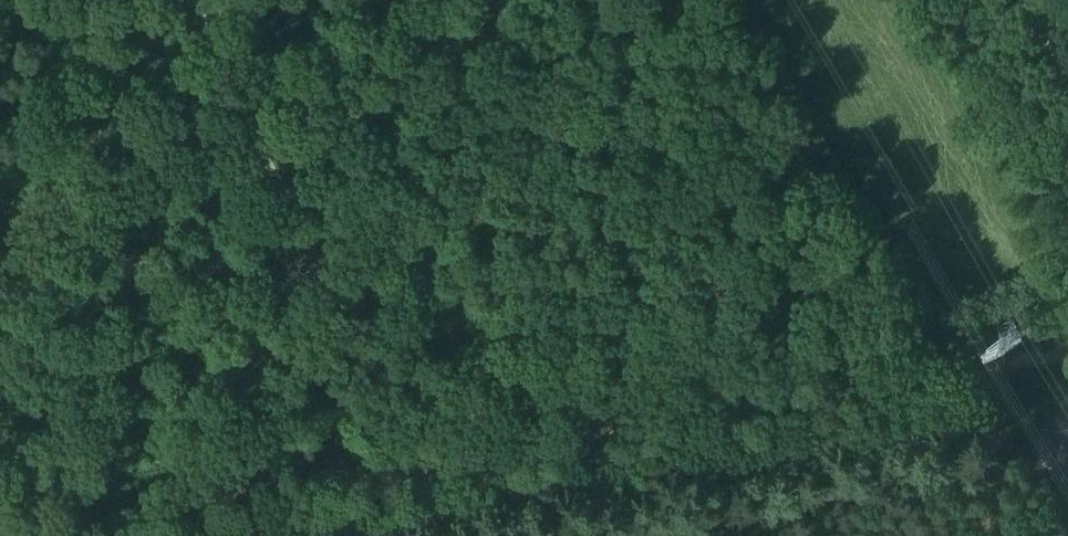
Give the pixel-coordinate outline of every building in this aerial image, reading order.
[(1033,334),(1031,317),(1005,320),(1006,337),(1033,334)]
